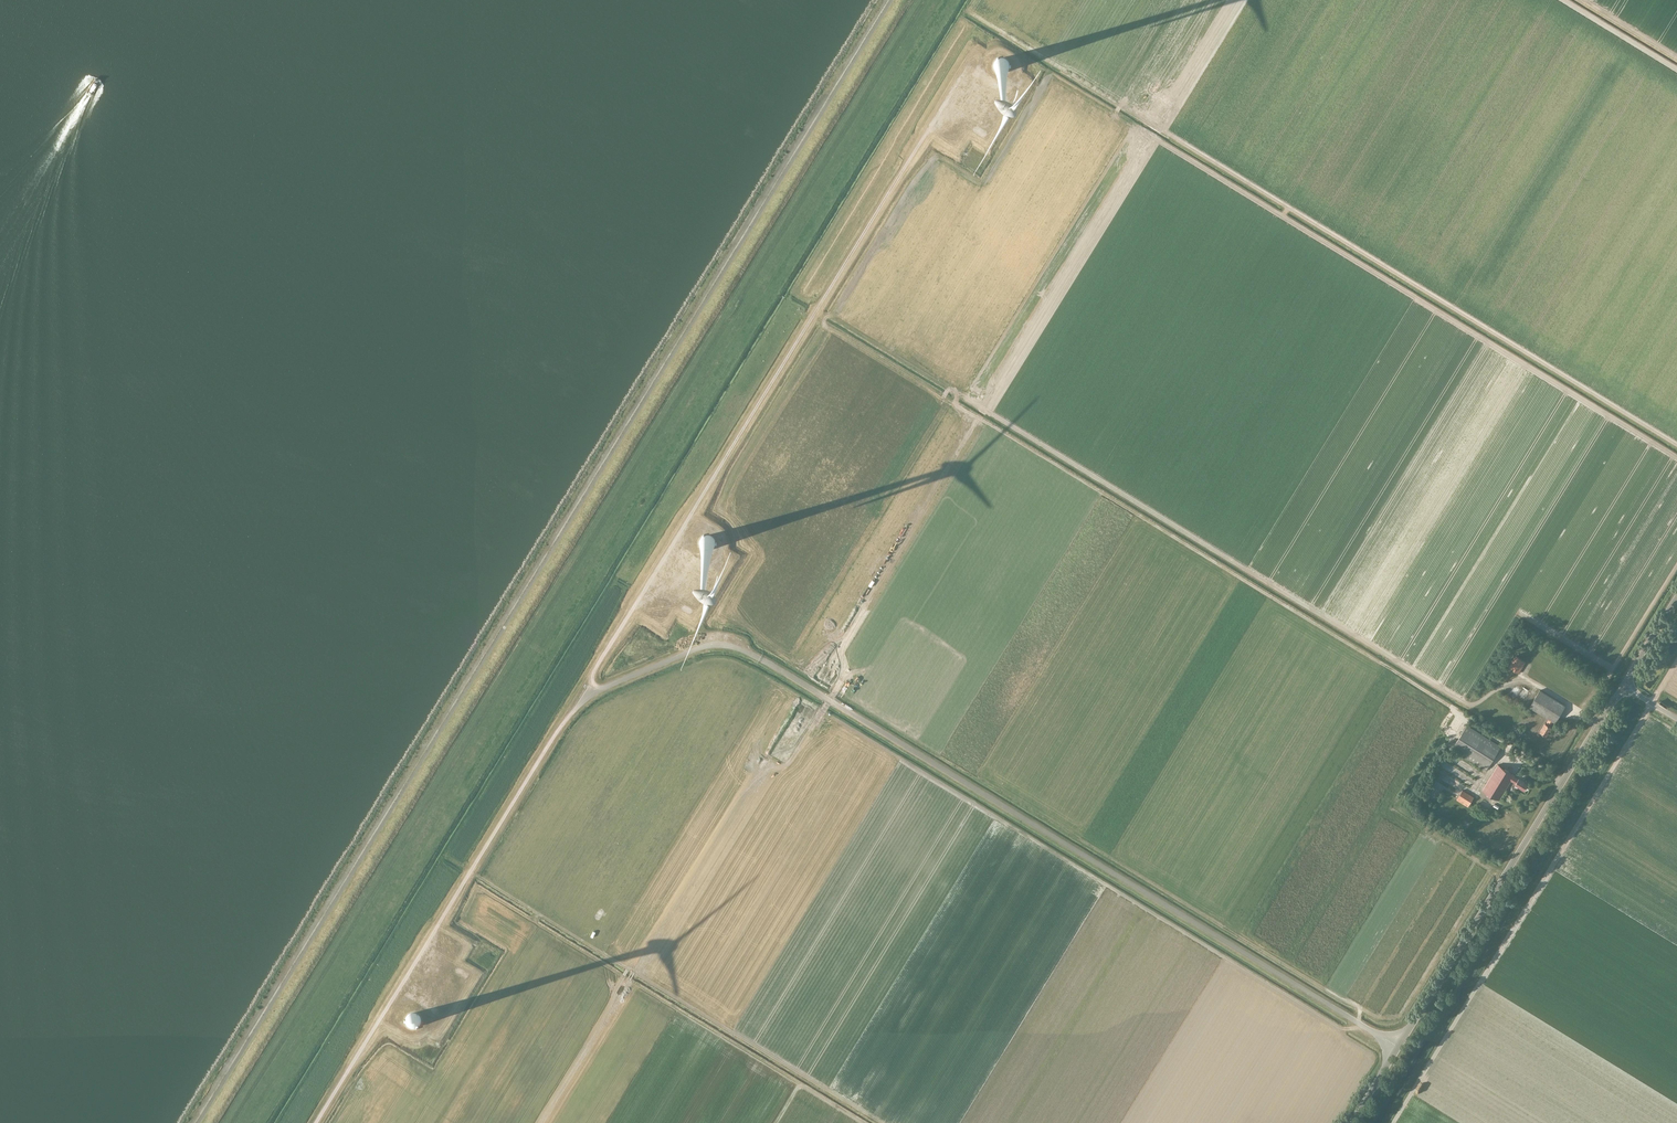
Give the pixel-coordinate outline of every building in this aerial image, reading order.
[(993,63),(992,66),(993,68),(994,71),(995,73),(998,74),(1000,75),(1003,75),(1005,74),(1007,73),(1009,71),(1010,68),(1011,66),(1010,63),(1009,61),(1007,59),(1005,58),(1003,57),(1000,57),(998,58),(995,59),(994,61),(993,63)] [(698,543),(698,544),(698,547),(699,549),(701,551),(703,552),(705,553),(708,553),(711,552),(713,551),(714,549),(716,547),(716,544),(716,541),(714,539),(713,537),(711,536),(708,535),(706,535),(703,536),(701,537),(699,539),(698,541),(698,542),(698,543)] [(1518,673),(1526,662),(1516,656),(1509,667),(1518,673)] [(1523,700),(1528,691),(1521,687),(1515,696),(1523,700)] [(1555,722),(1565,705),(1540,690),(1530,707),(1549,719),(1546,724),(1545,723),(1540,732),(1546,736),(1551,727),(1550,727),(1553,721),(1555,722)] [(1485,771),(1501,746),(1467,725),(1452,750),(1485,771)] [(1524,790),(1528,784),(1519,779),(1518,779),(1514,777),(1514,775),(1498,765),(1482,790),(1499,800),(1511,781),(1516,784),(1515,784),(1524,790)] [(1467,807),(1474,797),(1462,789),(1456,799),(1467,807)] [(404,1017),(404,1020),(404,1022),(405,1025),(407,1027),(409,1028),(412,1029),(414,1029),(417,1028),(419,1027),(421,1025),(422,1022),(422,1020),(422,1017),(421,1015),(419,1013),(417,1012),(414,1011),(412,1011),(409,1012),(407,1013),(405,1015),(404,1017)]
